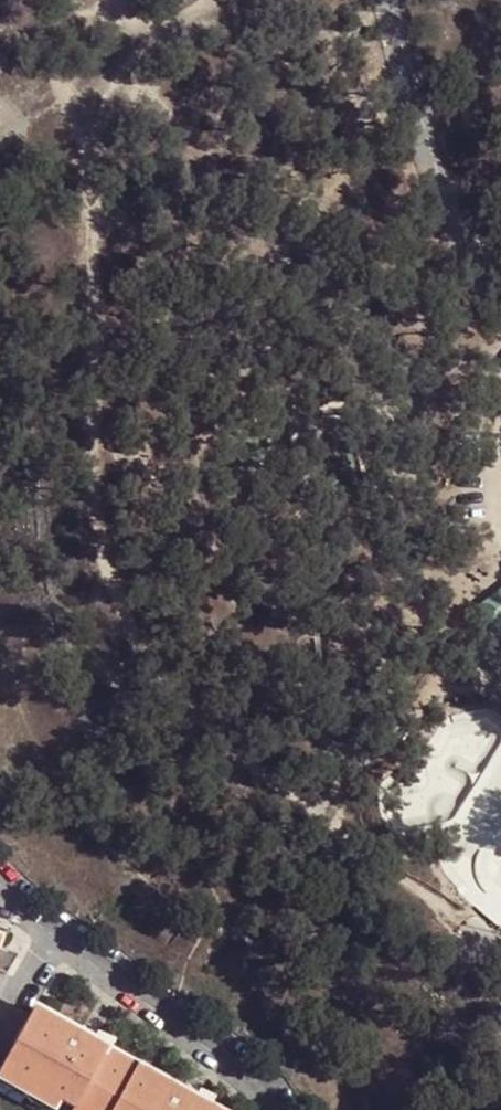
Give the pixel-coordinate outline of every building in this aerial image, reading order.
[(0,953),(0,978),(2,979),(15,959),(0,953)] [(29,1013),(0,1062),(0,1098),(20,1109),(108,1109),(130,1073),(29,1013)] [(130,1073),(108,1109),(193,1109),(130,1073)]
